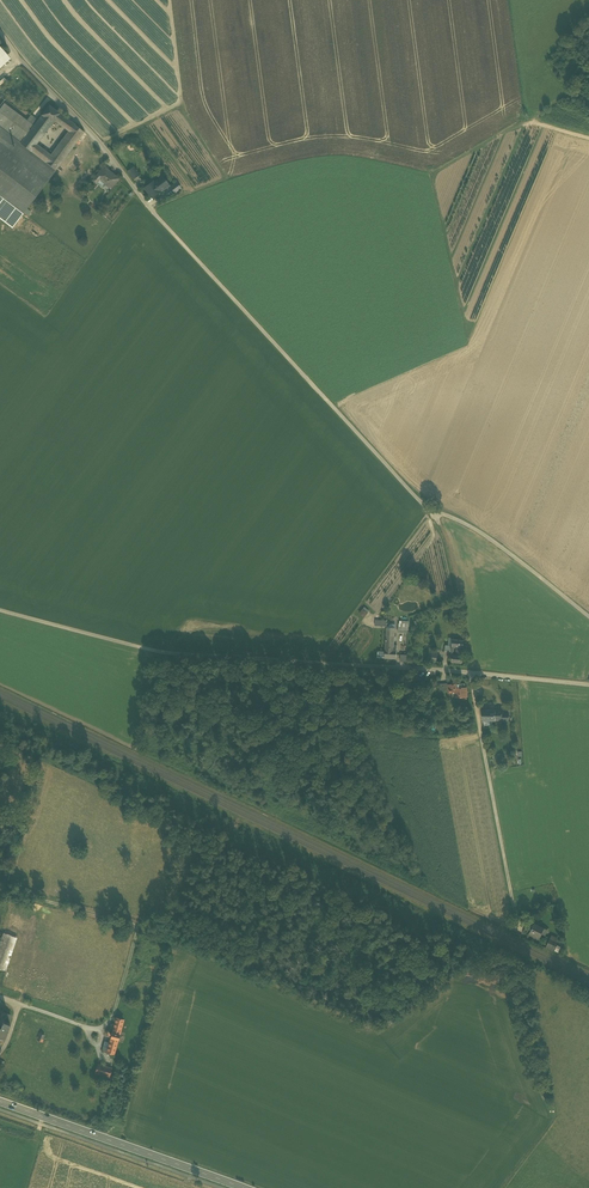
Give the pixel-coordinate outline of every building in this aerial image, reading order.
[(6,53),(0,59),(0,68),(11,58),(6,53)] [(21,142),(34,125),(27,120),(4,103),(0,109),(0,126),(21,142)] [(42,115),(52,123),(54,121),(60,113),(49,105),(42,115)] [(54,121),(69,131),(74,124),(60,113),(54,121)] [(38,120),(34,125),(21,142),(21,143),(31,151),(37,144),(52,123),(42,115),(38,120)] [(27,120),(34,125),(38,120),(31,115),(27,120)] [(69,131),(51,155),(45,162),(56,170),(84,132),(74,124),(69,131)] [(52,174),(52,175),(17,148),(21,143),(21,142),(0,126),(0,143),(49,180),(53,174),(52,174)] [(49,180),(0,143),(0,195),(23,213),(49,180)] [(52,174),(56,170),(45,162),(31,151),(21,143),(17,148),(52,175),(52,174)] [(51,155),(37,144),(31,151),(45,162),(51,155)] [(104,166),(99,173),(102,175),(107,169),(104,166)] [(128,171),(133,179),(139,175),(134,167),(128,171)] [(100,179),(111,188),(119,179),(107,169),(102,175),(99,179),(100,179)] [(93,180),(96,183),(100,179),(99,179),(102,175),(99,173),(93,180)] [(162,177),(154,183),(160,191),(168,185),(162,177)] [(151,197),(160,191),(154,183),(153,181),(144,188),(151,197)] [(171,187),(175,193),(181,188),(176,182),(171,187)] [(0,195),(0,218),(12,227),(23,213),(0,195)] [(364,617),(369,611),(365,607),(359,613),(364,617)] [(398,632),(409,633),(409,624),(401,624),(398,624),(398,632)] [(387,628),(385,652),(385,658),(396,658),(397,645),(394,645),(395,629),(387,628)] [(428,661),(436,662),(436,654),(429,653),(428,661)] [(463,664),(463,656),(459,656),(453,655),(453,664),(463,664)] [(449,693),(455,693),(459,692),(459,688),(459,684),(448,685),(448,689),(449,693)] [(465,688),(459,688),(459,692),(455,693),(455,697),(468,697),(467,687),(465,688)] [(483,720),(495,721),(496,709),(481,709),(483,720)] [(495,721),(509,721),(509,713),(502,713),(502,709),(496,709),(495,721)] [(535,935),(540,937),(543,928),(533,924),(530,931),(535,933),(535,935)] [(0,943),(0,969),(6,971),(17,937),(4,932),(0,943)] [(547,946),(555,950),(558,942),(551,938),(547,946)] [(1,1027),(3,1020),(8,1022),(11,1015),(0,1011),(0,1026),(1,1027)] [(111,1037),(110,1042),(107,1051),(107,1052),(114,1053),(118,1039),(119,1034),(123,1020),(117,1018),(113,1032),(112,1032),(111,1037)] [(10,1023),(8,1022),(3,1020),(1,1027),(7,1029),(10,1023)] [(98,1073),(109,1076),(111,1068),(106,1066),(106,1069),(102,1068),(103,1065),(98,1064),(96,1073),(98,1073)]
